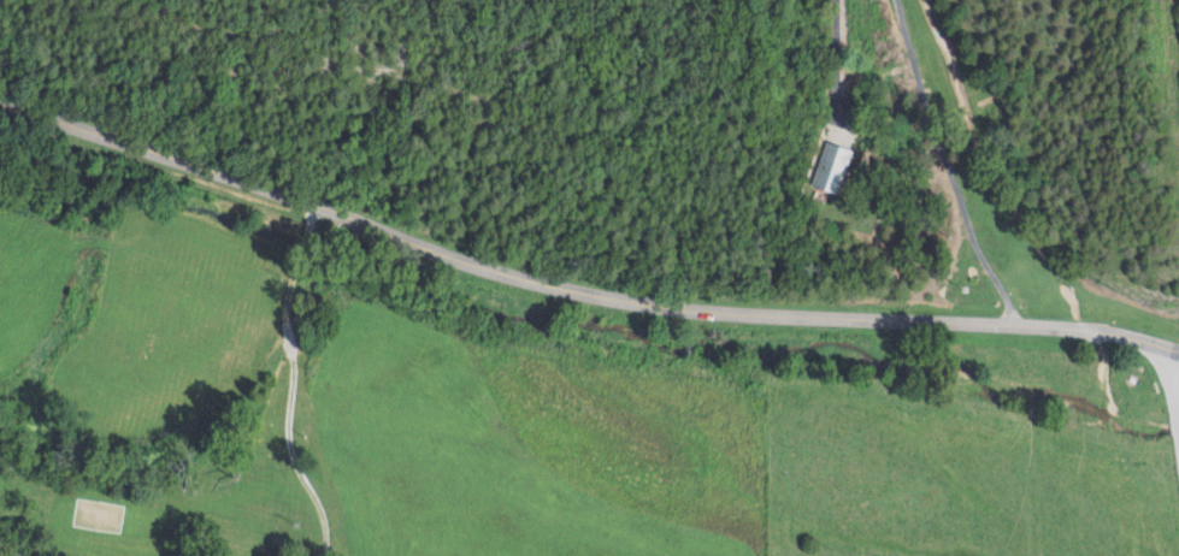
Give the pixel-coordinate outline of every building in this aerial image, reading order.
[(851,150),(826,141),(810,184),(836,193),(851,150)]
